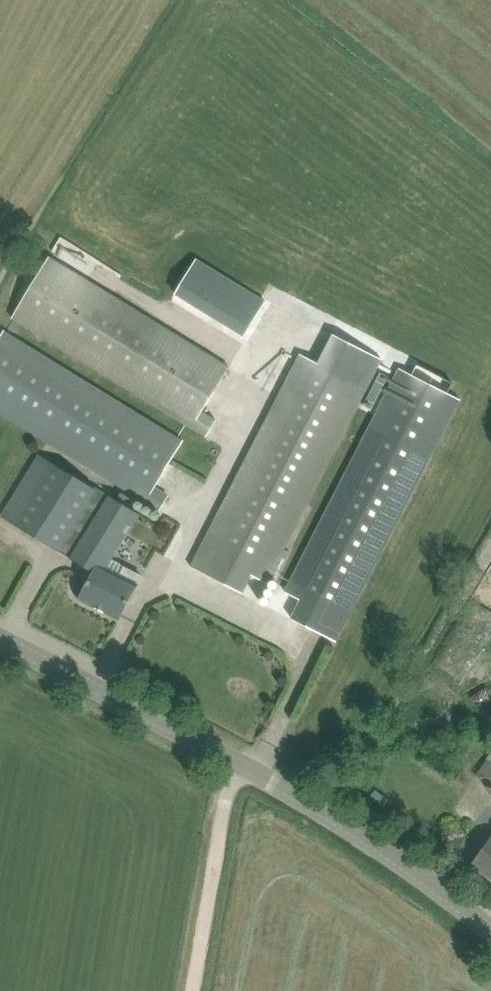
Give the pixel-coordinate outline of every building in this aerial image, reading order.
[(51,255),(13,318),(206,436),(217,418),(204,410),(231,366),(51,255)] [(197,259),(176,293),(246,336),(266,301),(261,298),(197,259)] [(0,341),(0,412),(146,503),(160,511),(169,495),(156,487),(185,442),(7,331),(0,341)] [(301,353),(192,567),(244,593),(253,575),(270,583),(282,557),(287,559),(291,551),(286,549),(383,359),(334,334),(319,363),(301,353)] [(400,368),(286,592),(302,601),(294,618),(293,617),(292,618),(337,641),(461,399),(449,393),(454,383),(418,364),(412,374),(400,368)] [(381,372),(364,405),(372,410),(389,377),(381,372)] [(117,622),(128,605),(145,577),(126,565),(120,575),(106,566),(139,514),(41,454),(3,516),(95,573),(79,599),(117,622)] [(490,594),(490,556),(473,582),(490,594)] [(478,774),(490,783),(490,750),(485,758),(488,761),(478,774)] [(473,865),(490,878),(490,839),(485,848),(473,865)]
